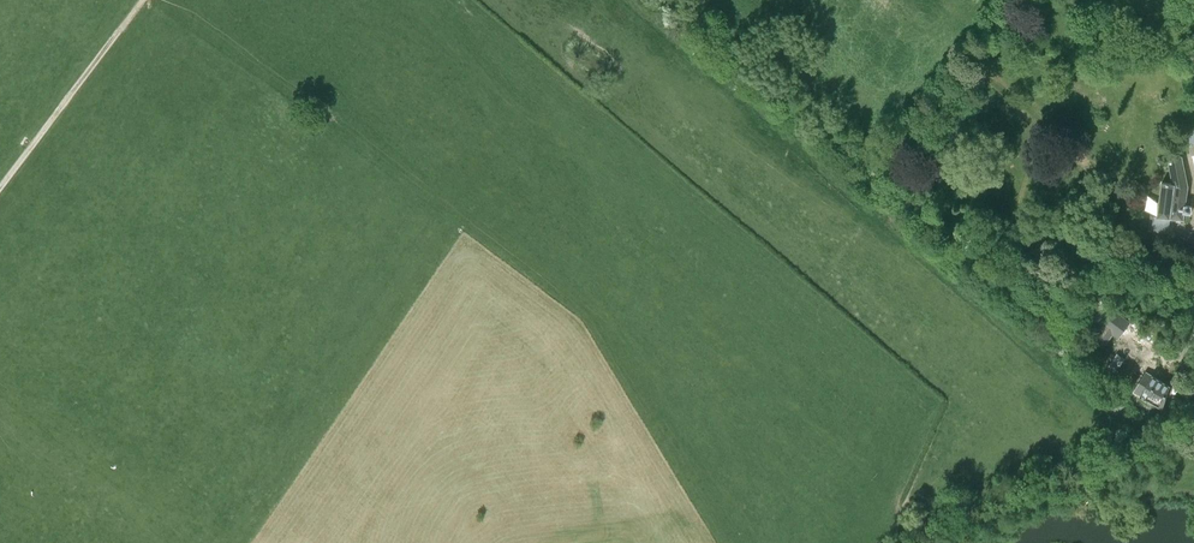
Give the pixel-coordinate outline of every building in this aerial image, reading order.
[(1157,215),(1184,220),(1188,185),(1182,156),(1169,158),(1174,182),(1162,180),(1157,215)] [(1115,312),(1095,337),(1104,344),(1113,333),(1119,337),(1130,323),(1115,312)] [(1140,394),(1158,406),(1171,384),(1153,373),(1140,394)]
